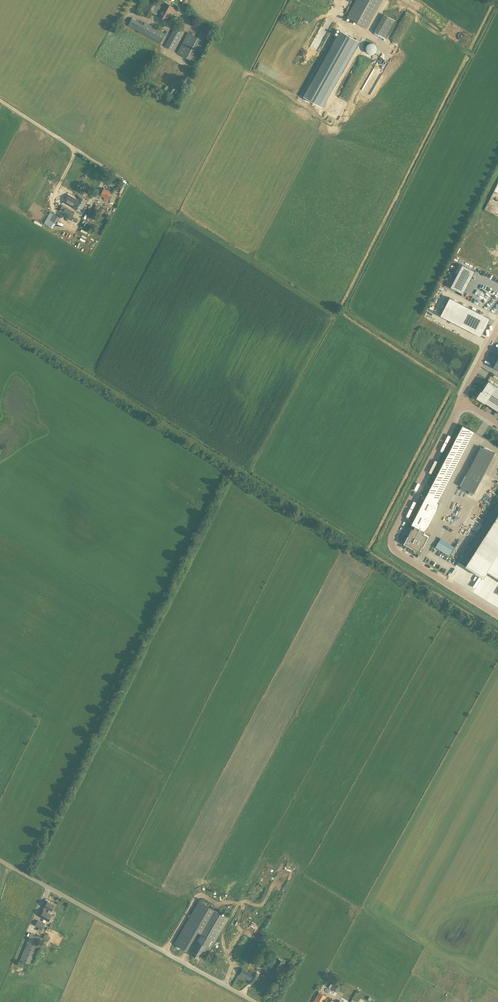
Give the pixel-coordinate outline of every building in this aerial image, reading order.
[(158,2),(154,0),(145,0),(139,13),(150,18),(152,12),(157,15),(163,4),(158,2)] [(348,17),(366,27),(381,0),(357,0),(348,17)] [(165,3),(158,16),(167,20),(169,16),(172,17),(176,9),(173,8),(173,7),(165,3)] [(374,31),(385,38),(395,20),(384,14),(374,31)] [(160,43),(166,34),(147,23),(145,25),(132,18),(128,25),(160,43)] [(183,32),(174,27),(165,46),(173,50),(183,32)] [(341,28),(304,94),(322,104),(330,92),(329,91),(359,38),(341,28)] [(196,63),(211,35),(201,29),(197,37),(188,32),(177,52),(196,63)] [(377,49),(377,47),(376,46),(375,45),(373,44),(371,44),(370,45),(369,45),(368,47),(367,48),(367,49),(368,51),(368,52),(369,52),(370,53),(372,54),(374,54),(376,53),(376,52),(377,51),(377,49)] [(107,201),(108,199),(112,192),(104,188),(100,195),(105,197),(104,199),(107,201)] [(113,192),(109,200),(113,202),(117,194),(113,192)] [(81,212),(87,201),(79,196),(73,207),(81,212)] [(75,212),(62,205),(59,211),(62,213),(69,217),(68,218),(76,222),(78,220),(73,217),(75,212)] [(97,213),(102,216),(106,210),(100,207),(97,213)] [(53,228),(59,216),(50,212),(44,223),(53,228)] [(486,234),(497,241),(497,224),(493,221),(486,234)] [(462,264),(450,287),(463,294),(475,271),(462,264)] [(449,297),(440,315),(479,336),(480,336),(482,333),(490,318),(449,297)] [(477,397),(485,402),(497,410),(497,386),(488,380),(481,391),(477,397)] [(439,503),(437,502),(474,431),(462,425),(412,524),(415,526),(413,529),(412,528),(411,528),(409,533),(408,532),(408,533),(410,534),(405,543),(413,547),(413,548),(412,548),(416,550),(420,552),(419,551),(421,546),(422,546),(427,536),(423,534),(425,530),(425,531),(439,503)] [(460,486),(473,492),(492,452),(479,446),(460,486)] [(441,538),(435,546),(448,555),(454,546),(441,538)] [(277,874),(272,885),(279,888),(283,877),(277,874)] [(48,901),(45,906),(43,909),(44,910),(40,916),(49,921),(53,914),(50,913),(54,905),(48,901)] [(197,931),(202,933),(191,953),(199,958),(202,953),(206,955),(215,941),(228,917),(201,902),(183,933),(177,945),(186,950),(197,931)] [(35,925),(42,929),(45,924),(38,920),(35,925)] [(42,938),(30,933),(20,960),(32,965),(42,938)] [(273,965),(269,972),(276,976),(284,961),(277,957),(275,961),(273,960),(270,964),(273,965)] [(250,980),(253,975),(243,969),(240,974),(250,980)] [(331,989),(337,992),(340,987),(334,983),(333,985),(332,984),(330,988),(331,988),(331,989)] [(327,996),(319,992),(313,1001),(323,1001),(327,996)]
